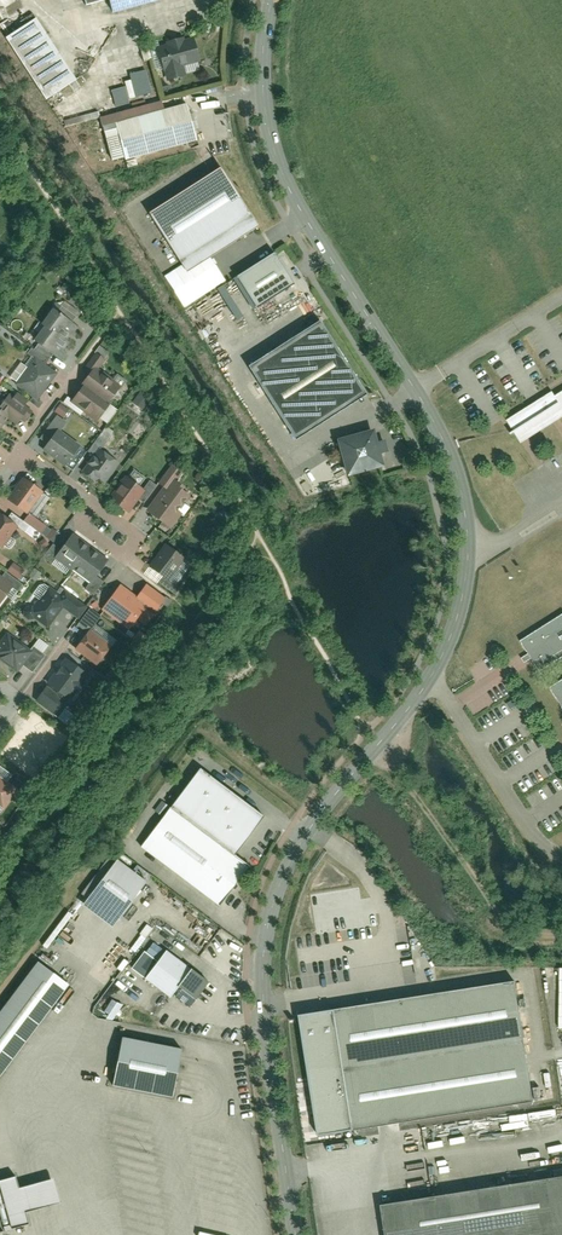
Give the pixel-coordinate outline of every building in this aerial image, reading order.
[(84,9),(107,3),(111,13),(158,1),(158,0),(82,0),(84,9)] [(36,20),(7,39),(46,100),(75,81),(36,20)] [(198,60),(193,40),(159,49),(165,69),(166,69),(169,79),(183,75),(181,65),(198,60)] [(111,89),(114,104),(152,95),(146,69),(129,73),(131,79),(124,80),(126,86),(111,89)] [(166,103),(102,121),(114,166),(198,143),(188,106),(168,111),(166,103)] [(253,227),(217,170),(154,209),(191,266),(253,227)] [(294,284),(274,253),(236,277),(256,308),(294,284)] [(37,321),(40,323),(56,335),(57,334),(61,336),(66,330),(62,327),(64,325),(71,330),(76,322),(69,317),(74,310),(58,299),(53,306),(50,303),(37,321)] [(319,321),(248,366),(295,440),(367,395),(319,321)] [(32,339),(48,350),(57,357),(63,348),(60,345),(63,340),(56,335),(40,323),(30,337),(32,339)] [(31,352),(41,359),(48,350),(32,339),(29,343),(27,341),(22,348),(30,353),(31,352)] [(79,365),(86,370),(90,372),(94,366),(102,355),(91,348),(79,365)] [(11,379),(33,396),(53,368),(41,359),(31,352),(30,353),(24,362),(16,356),(4,372),(12,378),(11,379)] [(112,379),(94,366),(90,372),(86,370),(69,395),(63,391),(59,397),(77,410),(80,406),(95,417),(97,415),(104,419),(114,404),(107,400),(113,391),(107,386),(112,379)] [(0,394),(0,407),(5,410),(3,413),(13,421),(26,404),(21,400),(24,395),(8,383),(0,394)] [(508,420),(522,443),(561,418),(561,392),(554,397),(551,393),(508,420)] [(36,446),(59,464),(77,440),(53,422),(57,416),(50,411),(35,432),(42,437),(36,446)] [(100,479),(115,459),(96,445),(103,436),(95,430),(83,445),(90,450),(77,467),(90,476),(92,473),(100,479)] [(370,432),(339,439),(346,469),(376,462),(370,432)] [(160,482),(142,505),(168,524),(178,509),(180,511),(187,502),(182,498),(188,489),(181,485),(183,483),(170,473),(176,465),(167,459),(154,477),(160,482)] [(104,494),(124,508),(141,485),(120,470),(113,481),(104,494)] [(19,471),(1,494),(22,509),(18,514),(26,519),(37,528),(42,521),(31,513),(47,493),(19,471)] [(145,489),(151,492),(156,485),(150,481),(145,489)] [(205,490),(199,499),(212,507),(218,498),(205,490)] [(26,519),(18,514),(7,505),(2,512),(0,511),(0,541),(3,544),(10,534),(6,531),(13,521),(20,526),(26,519)] [(94,571),(107,554),(69,526),(57,543),(49,537),(39,551),(62,567),(65,563),(74,569),(70,575),(90,589),(100,575),(94,571)] [(162,537),(144,560),(172,581),(189,558),(162,537)] [(25,571),(31,575),(36,567),(30,563),(25,571)] [(3,591),(7,595),(19,579),(16,577),(21,571),(14,566),(9,572),(1,566),(0,567),(0,595),(3,591)] [(78,613),(86,602),(46,573),(41,579),(37,575),(27,589),(31,592),(21,606),(45,623),(61,601),(78,613)] [(116,579),(97,604),(125,625),(133,615),(141,621),(163,593),(142,577),(132,591),(116,579)] [(175,599),(168,594),(162,601),(170,606),(175,599)] [(521,642),(541,674),(561,660),(561,616),(521,642)] [(91,618),(71,644),(94,661),(114,635),(91,618)] [(0,629),(0,658),(14,668),(20,660),(28,667),(42,649),(28,639),(27,640),(5,623),(0,629)] [(87,662),(68,648),(63,654),(43,681),(39,679),(31,690),(54,707),(67,690),(72,694),(80,682),(75,678),(87,662)] [(550,687),(561,707),(561,679),(550,687)] [(64,709),(58,717),(73,729),(80,721),(64,709)] [(4,804),(19,785),(23,788),(30,780),(0,757),(0,801),(4,804)] [(198,771),(142,849),(218,904),(246,865),(236,857),(264,818),(198,771)] [(145,882),(116,861),(82,907),(111,929),(145,882)] [(165,950),(144,979),(170,999),(180,985),(193,995),(205,980),(165,950)] [(68,985),(37,963),(0,1012),(0,1075),(68,985)] [(512,985),(298,1019),(317,1138),(531,1105),(512,985)] [(103,1014),(114,1019),(121,1004),(111,999),(103,1014)] [(121,1039),(112,1087),(170,1099),(180,1050),(121,1039)] [(532,1131),(559,1128),(556,1109),(529,1112),(532,1131)] [(383,1234),(561,1234),(561,1172),(378,1202),(383,1234)] [(0,1184),(12,1231),(29,1227),(26,1215),(62,1206),(56,1182),(20,1191),(17,1180),(0,1184)]
